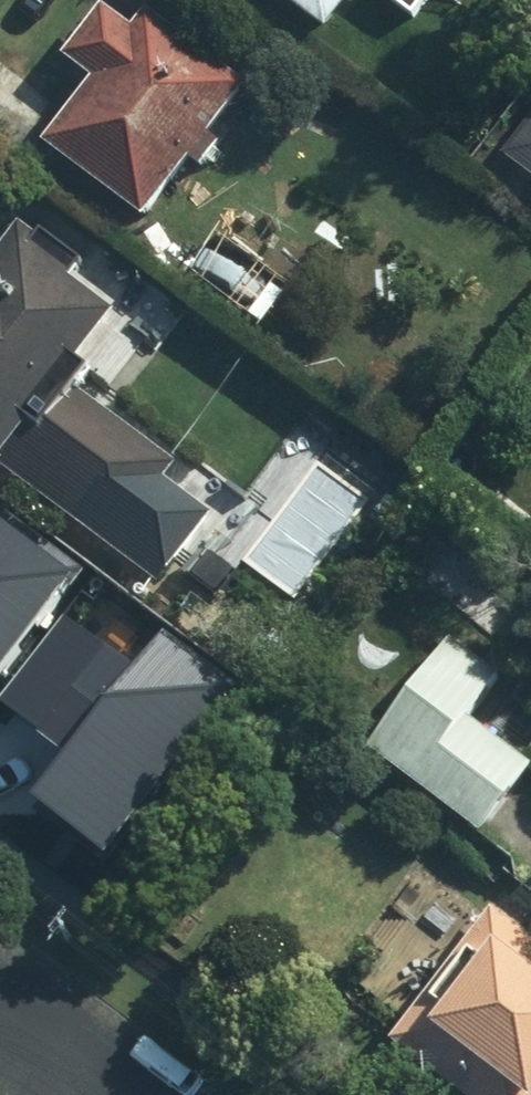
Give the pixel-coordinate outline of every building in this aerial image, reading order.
[(322,46),(356,0),(260,0),(322,46)] [(55,68),(86,93),(36,156),(130,230),(244,85),(149,11),(126,41),(95,17),(55,68)] [(516,181),(530,191),(530,159),(516,181)] [(5,478),(114,558),(174,478),(56,391),(105,325),(61,293),(72,277),(15,236),(0,256),(0,484),(5,478)] [(62,565),(0,521),(0,653),(62,565)] [(0,694),(0,715),(59,757),(30,797),(104,850),(225,681),(160,634),(138,665),(61,610),(0,694)] [(495,686),(446,650),(363,759),(475,844),(527,775),(464,727),(495,686)] [(485,918),(383,1054),(439,1094),(530,1094),(530,952),(485,918)]
